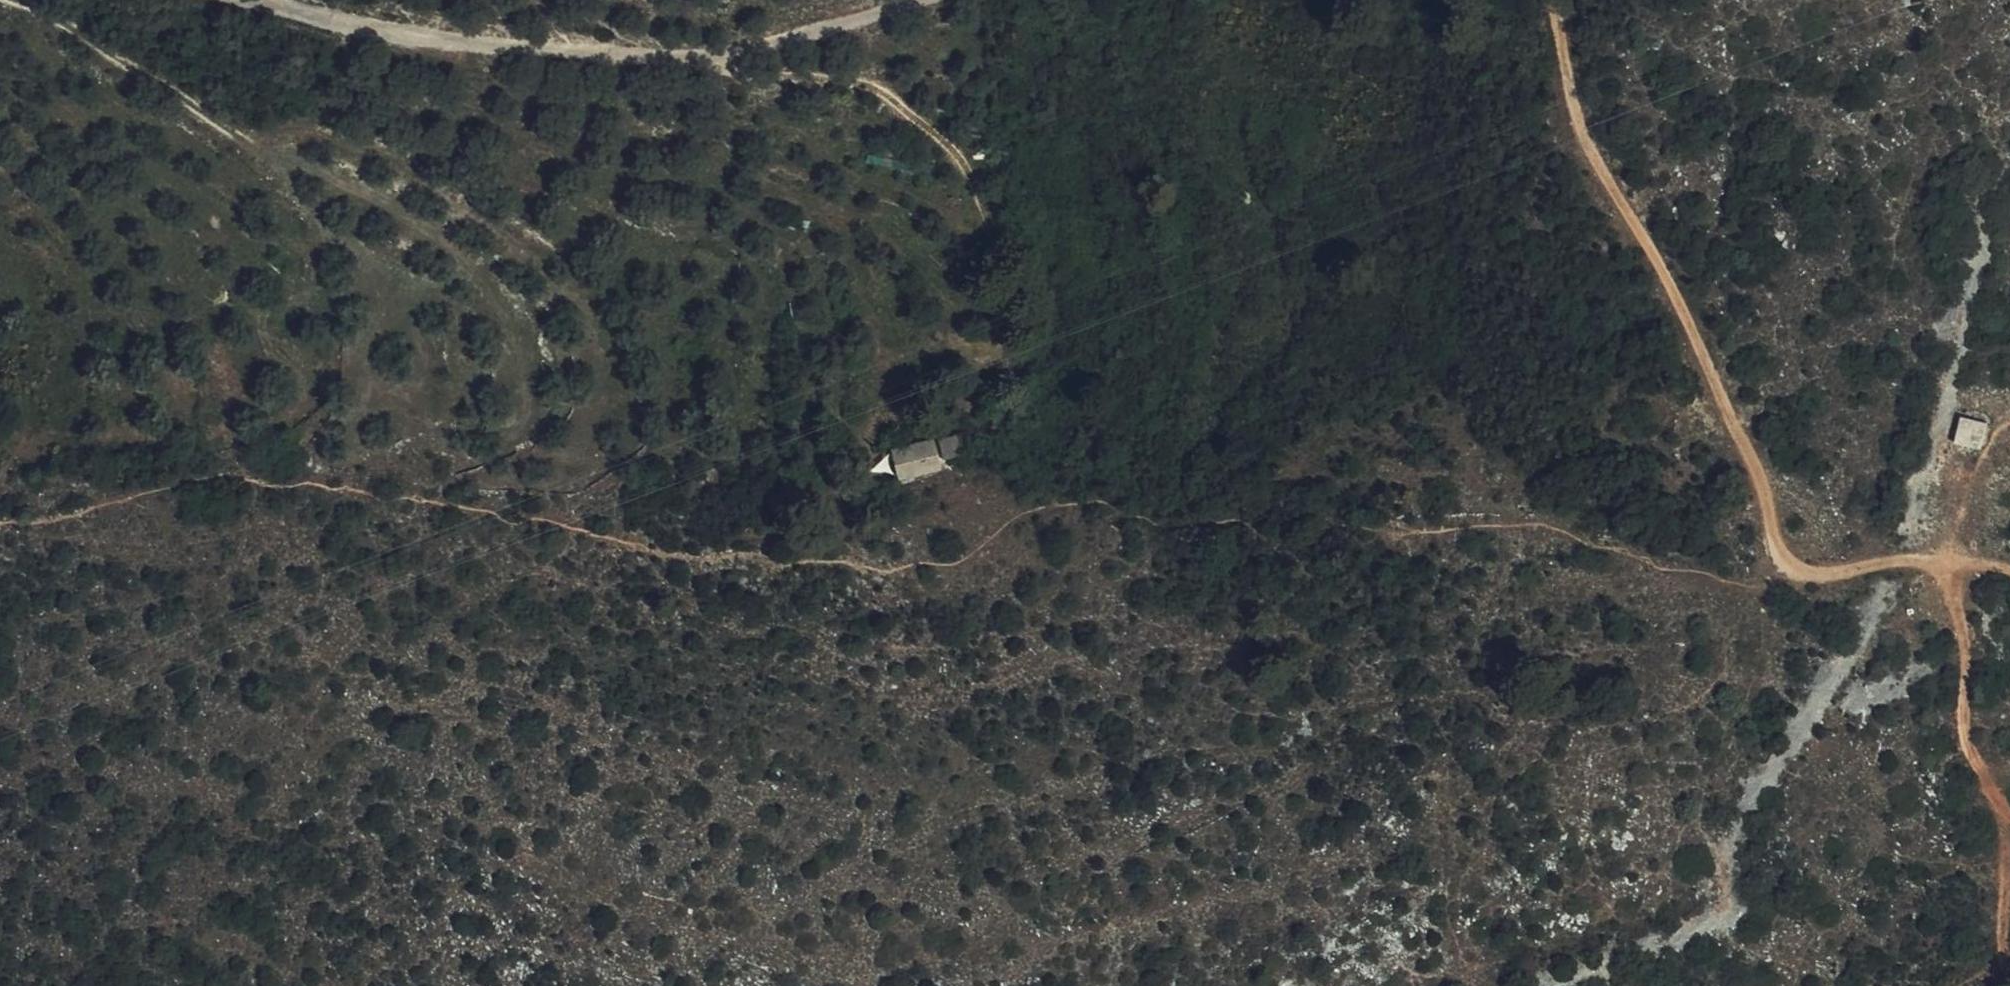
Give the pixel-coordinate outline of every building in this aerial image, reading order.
[(1954,440),(1980,446),(1986,421),(1960,415),(1954,440)] [(966,467),(961,444),(896,463),(905,496),(950,485),(946,473),(966,467)]
